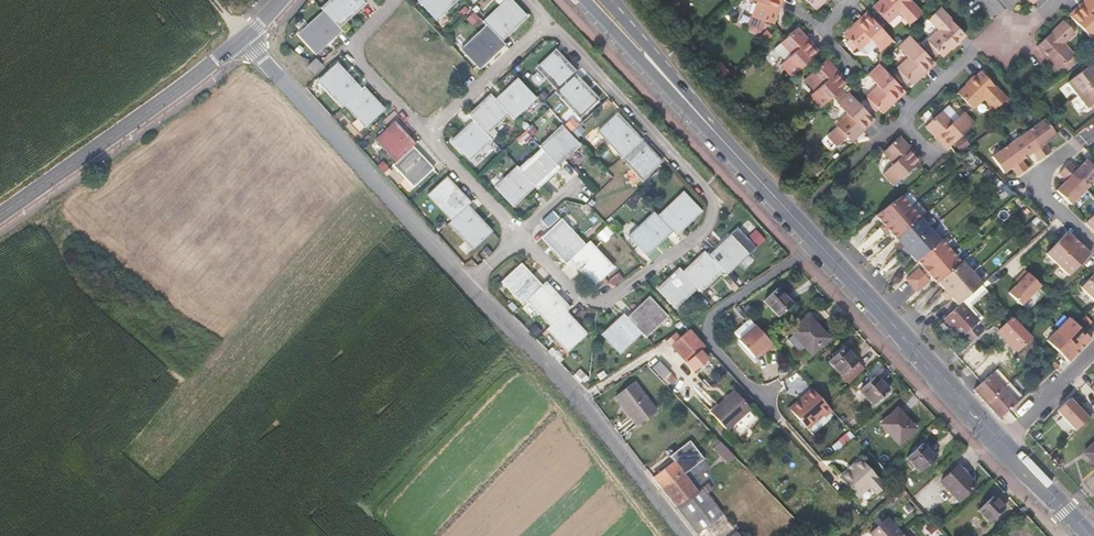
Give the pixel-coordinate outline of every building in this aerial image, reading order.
[(357,0),(327,0),(318,9),(320,12),(335,28),(361,5),(358,1),(357,0)] [(416,3),(434,22),(458,0),(419,0),(416,3)] [(523,20),(504,0),(480,23),(484,26),(499,43),(523,20)] [(773,23),(778,9),(781,0),(755,0),(758,1),(749,27),(750,29),(758,32),(761,31),(765,20),(773,23)] [(815,9),(824,0),(807,0),(815,9)] [(910,23),(922,12),(910,0),(881,0),(873,7),(887,22),(899,11),(910,23)] [(1093,42),(1093,0),(1086,0),(1082,4),(1069,15),(1093,42)] [(940,7),(928,18),(938,30),(927,40),(941,56),(948,49),(964,34),(940,7)] [(335,28),(320,12),(294,37),(311,55),(338,32),(335,28)] [(858,49),(869,39),(880,51),(892,40),(867,12),(855,23),(844,34),(858,49)] [(1062,44),(1074,33),(1063,21),(1053,31),(1036,47),(1058,70),(1073,56),(1062,44)] [(499,43),(484,26),(458,51),(477,71),(502,46),(499,43)] [(797,27),(781,41),(792,53),(780,64),(791,76),(818,50),(803,34),(797,27)] [(897,68),(911,84),(920,76),(934,62),(909,35),(898,45),(908,57),(897,68)] [(572,75),(575,72),(553,49),(533,68),(555,91),(572,75)] [(826,58),(805,78),(815,89),(809,95),(820,107),(847,81),(835,69),(826,58)] [(304,69),(311,77),(319,70),(312,62),(304,69)] [(885,108),(904,90),(879,63),(868,73),(879,86),(867,96),(881,112),(885,108)] [(1067,82),(1086,108),(1093,102),(1093,70),(1089,64),(1067,82)] [(342,108),(359,93),(335,68),(315,86),(339,111),(342,108)] [(958,93),(972,109),(983,98),(994,110),(1006,99),(981,72),(968,84),(958,93)] [(575,119),(595,100),(572,75),(555,91),(552,94),(575,119)] [(530,104),(511,84),(493,101),(508,116),(512,121),(530,104)] [(363,130),(383,112),(362,90),(359,93),(342,108),(363,130)] [(862,130),(874,119),(849,91),(837,102),(848,114),(837,125),(838,126),(827,135),(837,145),(847,136),(851,140),(862,130)] [(493,101),(489,96),(466,117),(471,122),(486,138),(508,116),(493,101)] [(952,123),(941,111),(925,125),(947,149),(974,123),(964,112),(952,123)] [(616,114),(596,132),(621,158),(640,140),(616,114)] [(1045,143),(1056,135),(1044,120),(993,156),(1004,173),(1011,168),(1015,165),(1022,173),(1028,169),(1022,160),(1033,152),(1039,161),(1051,152),(1045,143)] [(486,138),(471,122),(449,142),(468,162),(490,142),(486,138)] [(407,152),(411,149),(390,127),(368,147),(388,169),(407,152)] [(577,148),(558,128),(538,147),(541,151),(557,167),(577,148)] [(889,145),(883,151),(894,163),(882,174),(893,186),(920,160),(898,137),(889,145)] [(640,140),(621,158),(641,180),(661,162),(640,140)] [(557,167),(541,151),(518,172),(534,188),(537,191),(559,170),(557,167)] [(407,193),(428,175),(407,152),(388,169),(386,170),(407,193)] [(1057,191),(1071,205),(1093,181),(1093,167),(1086,160),(1077,170),(1069,163),(1059,174),(1066,181),(1057,191)] [(1015,165),(1011,168),(1017,177),(1022,173),(1015,165)] [(518,172),(515,168),(495,188),(513,208),(534,188),(518,172)] [(462,213),(467,208),(444,184),(424,203),(446,227),(462,213)] [(697,214),(678,194),(656,216),(671,231),(675,235),(697,214)] [(889,231),(896,240),(897,239),(921,219),(901,197),(876,216),(884,225),(881,228),(886,234),(889,231)] [(656,216),(652,212),(626,237),(645,256),(671,231),(656,216)] [(466,256),(485,238),(462,213),(446,227),(442,231),(466,256)] [(1086,222),(1092,228),(1093,225),(1093,214),(1086,222)] [(941,241),(921,218),(921,219),(897,239),(904,248),(901,251),(906,257),(909,254),(917,262),(918,261),(941,241)] [(570,261),(585,246),(567,226),(547,244),(566,264),(570,261)] [(748,236),(757,246),(766,239),(756,229),(748,236)] [(1069,275),(1090,254),(1067,232),(1047,253),(1069,275)] [(747,256),(728,236),(706,257),(722,273),(725,276),(747,256)] [(962,263),(942,240),(941,241),(918,261),(926,269),(922,272),(919,269),(907,280),(917,292),(930,282),(927,278),(930,276),(937,284),(939,283),(962,263)] [(593,286),(612,268),(588,242),(585,246),(570,261),(593,286)] [(706,257),(703,253),(681,274),(695,289),(699,293),(722,273),(706,257)] [(983,285),(963,262),(962,263),(939,283),(946,292),(942,295),(947,300),(951,297),(958,306),(982,285),(983,285)] [(524,303),(540,288),(517,264),(498,284),(519,307),(524,303)] [(681,274),(677,270),(657,289),(675,308),(695,289),(681,274)] [(1024,307),(1043,287),(1025,270),(1015,281),(1018,284),(1009,293),(1024,307)] [(1093,299),(1093,274),(1081,287),(1093,299)] [(564,314),(568,310),(544,284),(540,288),(524,303),(548,329),(564,314)] [(778,317),(791,305),(777,289),(763,300),(778,317)] [(663,320),(646,300),(624,320),(639,335),(642,339),(663,320)] [(943,321),(959,340),(961,339),(975,327),(983,321),(966,301),(943,321)] [(565,356),(585,337),(564,314),(548,329),(544,333),(565,356)] [(624,320),(621,316),(598,335),(616,355),(639,335),(624,320)] [(813,356),(830,340),(810,317),(793,333),(799,340),(793,346),(805,359),(811,353),(813,356)] [(999,330),(1017,349),(1031,337),(1012,317),(999,330)] [(1091,339),(1068,317),(1046,339),(1069,361),(1091,339)] [(775,347),(756,325),(739,340),(755,358),(764,349),(768,353),(775,347)] [(975,327),(961,339),(967,346),(981,334),(975,327)] [(706,359),(699,351),(705,346),(690,330),(681,338),(676,333),(666,342),(670,347),(671,346),(694,370),(706,359)] [(842,348),(827,362),(848,385),(863,372),(842,348)] [(653,368),(663,378),(668,373),(658,363),(653,368)] [(1055,363),(1050,367),(1053,371),(1059,366),(1055,363)] [(1003,418),(1020,402),(994,374),(976,390),(1003,418)] [(869,409),(886,395),(873,380),(856,394),(869,409)] [(638,425),(656,410),(634,382),(615,396),(638,425)] [(806,395),(808,398),(790,414),(806,432),(825,415),(828,417),(833,412),(813,389),(806,395)] [(748,410),(731,391),(708,413),(724,431),(748,410)] [(788,412),(790,414),(808,398),(806,395),(788,412)] [(1079,408),(1070,399),(1057,411),(1076,430),(1091,416),(1085,410),(1083,412),(1079,408)] [(915,430),(898,410),(880,425),(898,445),(915,430)] [(841,450),(847,444),(843,439),(836,445),(841,450)] [(735,457),(718,440),(711,447),(727,464),(735,457)] [(940,458),(927,443),(910,458),(923,472),(940,458)] [(1084,452),(1093,463),(1093,443),(1084,452)] [(875,494),(884,485),(860,458),(839,477),(857,497),(868,487),(875,494)] [(676,508),(698,491),(674,461),(653,478),(676,508)] [(940,483),(957,502),(974,487),(958,468),(940,483)] [(676,508),(692,526),(717,507),(703,487),(698,491),(676,508)] [(978,512),(991,526),(1007,512),(994,498),(978,512)] [(901,531),(887,515),(869,530),(875,535),(895,535),(900,532),(901,531)]
